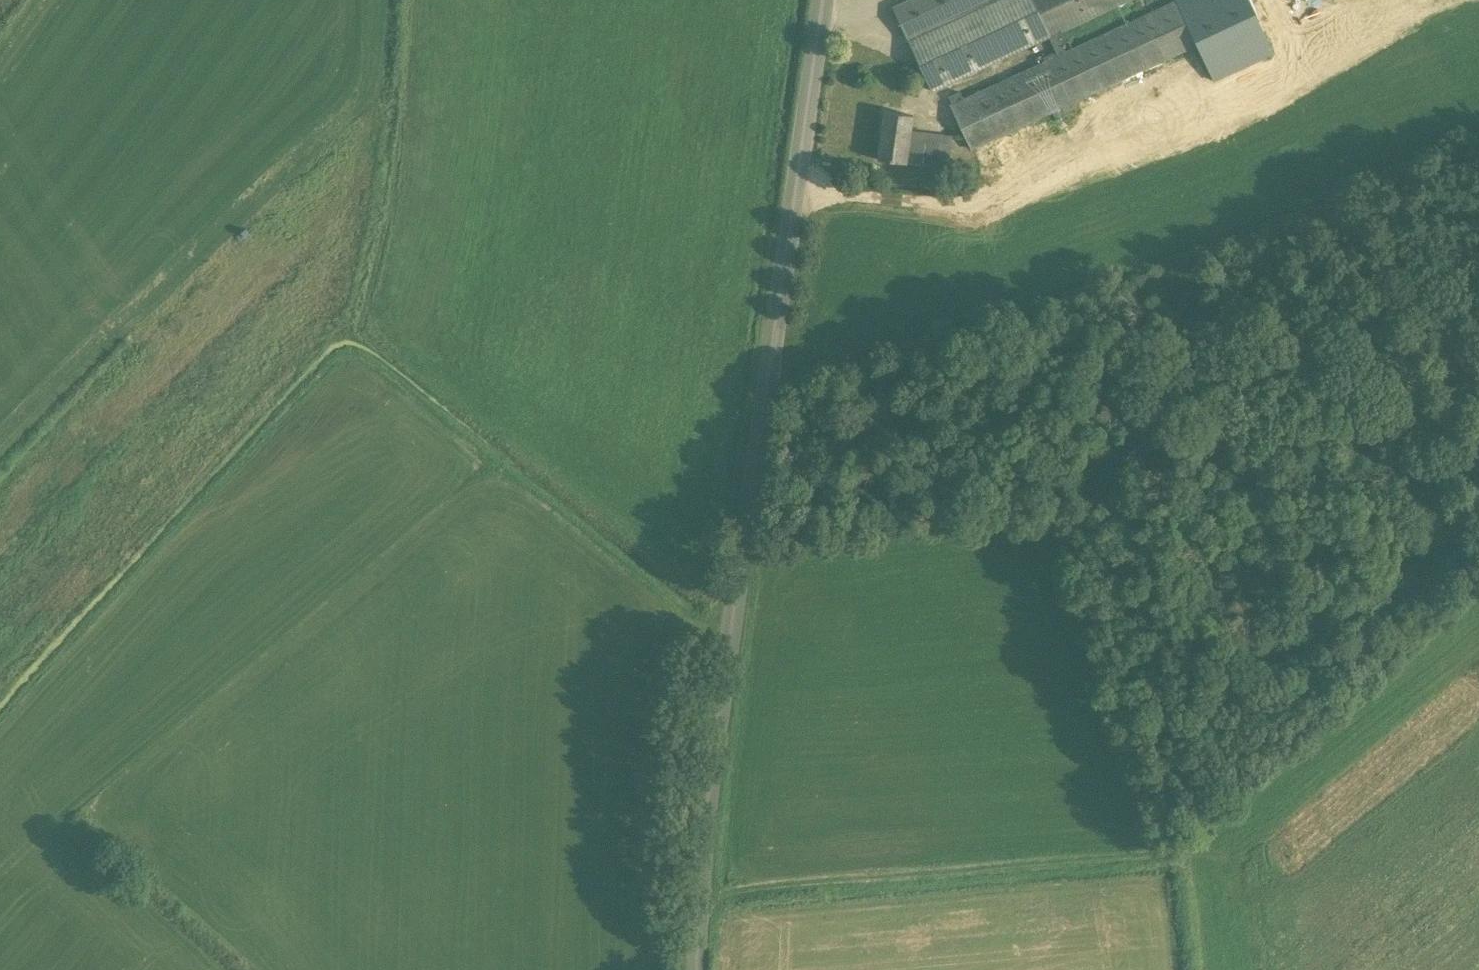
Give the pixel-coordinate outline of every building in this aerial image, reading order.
[(892,6),(908,40),(932,92),(1001,61),(1050,38),(1057,54),(963,98),(960,91),(948,96),(952,103),(949,104),(971,150),(1199,45),(1211,72),(1215,79),(1274,52),(1267,37),(1251,0),(1175,0),(1073,47),(1065,51),(1061,43),(1066,41),(1062,31),(1130,0),(906,0),(892,6)] [(879,158),(907,162),(922,164),(923,155),(949,159),(952,136),(911,130),(913,115),(886,111),(879,158)]
